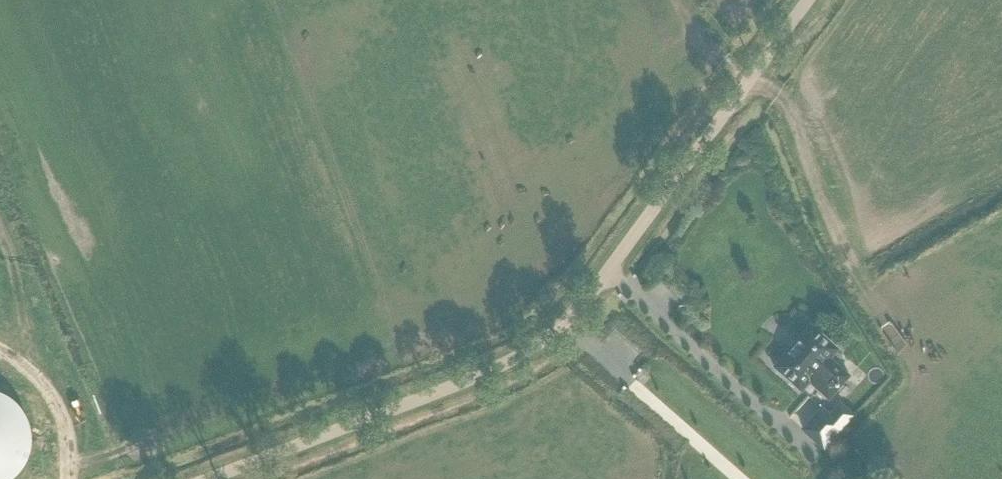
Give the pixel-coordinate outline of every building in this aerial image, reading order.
[(830,401),(851,377),(832,361),(841,350),(811,323),(772,368),(802,394),(810,384),(830,401)] [(14,478),(19,474),(23,469),(26,464),(28,458),(30,452),(31,445),(31,438),(31,431),(29,424),(27,418),(24,411),(20,406),(14,401),(9,397),(3,394),(0,393),(0,478),(13,478),(14,478)]
